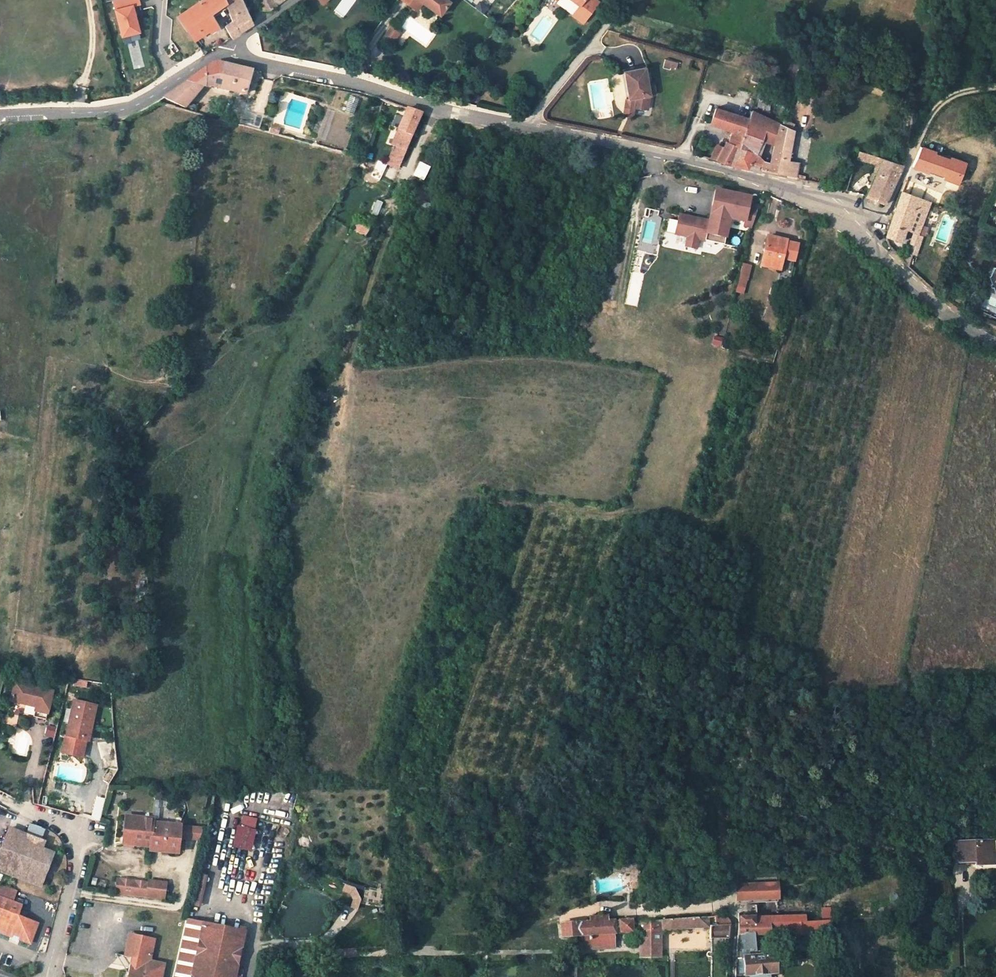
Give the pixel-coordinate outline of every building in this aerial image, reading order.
[(141,34),(135,6),(141,5),(140,0),(112,0),(121,39),(141,34)] [(217,26),(212,18),(209,14),(225,3),(224,0),(201,0),(176,16),(192,40),(209,28),(211,30),(217,26)] [(225,3),(228,10),(230,16),(232,21),(225,26),(231,38),(238,34),(238,33),(252,23),(242,0),(224,0),(225,3)] [(277,6),(274,0),(260,0),(259,0),(263,10),(264,11),(271,10),(277,6)] [(424,0),(413,0),(401,16),(409,21),(415,13),(432,26),(442,13),(424,0)] [(587,0),(548,0),(547,2),(556,7),(560,1),(579,12),(577,14),(589,22),(597,8),(586,1),(587,0)] [(212,18),(225,9),(228,17),(230,16),(228,10),(225,3),(209,14),(212,18)] [(583,30),(589,22),(577,14),(572,23),(583,30)] [(390,26),(384,36),(394,42),(400,32),(390,26)] [(211,30),(209,28),(192,40),(193,41),(198,38),(199,38),(211,30)] [(198,48),(203,45),(199,38),(198,38),(193,41),(198,48)] [(677,62),(664,58),(663,64),(676,68),(677,62)] [(801,61),(795,59),(786,82),(793,85),(801,61)] [(164,97),(185,107),(204,86),(208,87),(212,87),(244,95),(251,71),(220,63),(210,64),(164,97)] [(644,67),(623,71),(628,98),(634,97),(633,106),(647,108),(649,94),(647,83),(644,67)] [(743,132),(748,118),(716,107),(710,123),(725,128),(732,130),(728,143),(726,142),(723,148),(717,159),(730,164),(743,132)] [(406,108),(390,144),(398,148),(391,164),(398,166),(404,150),(421,113),(406,108)] [(769,118),(751,110),(748,118),(743,132),(730,164),(747,168),(750,162),(755,154),(760,140),(769,118)] [(769,118),(760,140),(774,144),(780,123),(774,120),(769,118)] [(794,129),(794,124),(783,119),(783,121),(781,120),(780,123),(794,129)] [(780,123),(774,144),(770,162),(764,161),(763,166),(762,170),(786,174),(788,161),(794,129),(780,123)] [(279,128),(271,126),(269,132),(277,134),(279,128)] [(717,145),(711,158),(717,159),(723,148),(717,145)] [(864,161),(867,153),(859,150),(856,158),(864,161)] [(864,161),(880,166),(884,158),(867,153),(864,161)] [(764,161),(755,154),(750,162),(763,166),(764,161)] [(880,166),(866,196),(885,204),(903,164),(884,158),(880,166)] [(798,162),(788,161),(786,174),(796,176),(798,162)] [(379,177),(390,183),(397,170),(386,164),(379,177)] [(379,177),(376,182),(388,187),(390,183),(379,177)] [(886,235),(902,242),(907,228),(918,233),(930,202),(914,195),(918,186),(906,182),(902,191),(886,235)] [(756,230),(764,209),(754,207),(755,203),(748,201),(749,198),(721,191),(717,206),(736,211),(734,219),(715,215),(713,222),(708,220),(707,222),(701,221),(702,219),(684,214),(680,228),(693,232),(691,236),(690,242),(700,245),(702,239),(727,246),(734,220),(749,224),(748,228),(756,230)] [(736,211),(717,206),(715,215),(734,219),(736,211)] [(693,232),(680,228),(679,233),(691,236),(693,232)] [(786,241),(767,237),(761,266),(779,270),(781,264),(782,258),(793,261),(797,244),(786,241)] [(908,266),(918,239),(913,237),(904,261),(908,266)] [(792,267),(793,261),(782,258),(781,264),(792,267)] [(744,294),(752,265),(743,262),(735,292),(744,294)] [(761,269),(752,266),(748,280),(756,283),(761,269)] [(264,305),(260,303),(254,309),(262,315),(269,312),(270,309),(264,305)] [(116,485),(124,487),(126,478),(118,477),(116,485)] [(46,717),(52,689),(15,681),(11,699),(36,705),(34,714),(46,717)] [(96,704),(74,699),(64,742),(62,748),(62,750),(82,755),(86,738),(88,738),(96,704)] [(125,842),(151,846),(154,821),(154,817),(127,815),(125,842)] [(181,824),(154,821),(151,846),(151,849),(178,852),(180,836),(201,838),(204,826),(187,824),(187,818),(182,817),(181,824)] [(255,847),(259,826),(241,822),(231,820),(219,874),(229,877),(237,843),(255,847)] [(41,887),(54,854),(43,850),(45,842),(9,828),(0,853),(0,871),(41,887)] [(210,840),(205,839),(199,867),(204,868),(210,840)] [(993,841),(956,842),(957,862),(975,861),(976,865),(991,865),(990,852),(993,852),(993,841)] [(640,881),(640,862),(621,862),(621,865),(618,868),(613,868),(613,871),(631,871),(631,881),(633,881),(640,881)] [(207,874),(198,872),(195,884),(192,901),(191,903),(200,905),(207,874)] [(146,897),(148,882),(117,879),(115,893),(146,897)] [(166,881),(148,880),(148,882),(146,897),(164,899),(166,881)] [(0,930),(0,931),(0,934),(11,938),(10,940),(18,943),(19,941),(30,945),(38,925),(19,917),(22,907),(13,903),(17,891),(0,885),(0,930)] [(743,976),(773,973),(772,955),(758,957),(758,952),(753,952),(753,935),(771,934),(770,923),(792,922),(793,932),(793,934),(806,933),(806,932),(806,923),(805,916),(761,918),(761,923),(754,922),(754,918),(757,918),(756,903),(778,902),(777,888),(736,890),(739,923),(737,959),(743,958),(743,976)] [(821,918),(832,918),(832,906),(821,906),(821,918)] [(633,919),(606,921),(600,921),(600,916),(591,917),(591,921),(562,924),(562,936),(577,935),(578,949),(615,947),(614,933),(641,931),(641,943),(660,943),(660,930),(663,930),(662,920),(633,921),(633,919)] [(247,930),(206,921),(188,917),(175,976),(237,976),(247,930)] [(663,930),(708,927),(708,917),(662,920),(663,930)] [(806,932),(830,931),(830,921),(823,921),(806,923),(806,932)] [(771,934),(793,932),(792,922),(770,923),(771,934)] [(728,950),(730,924),(710,925),(710,939),(712,939),(712,950),(728,950)] [(128,976),(163,976),(166,963),(151,960),(156,938),(130,933),(125,955),(132,957),(128,976)] [(661,956),(660,943),(641,943),(640,956),(661,956)]
